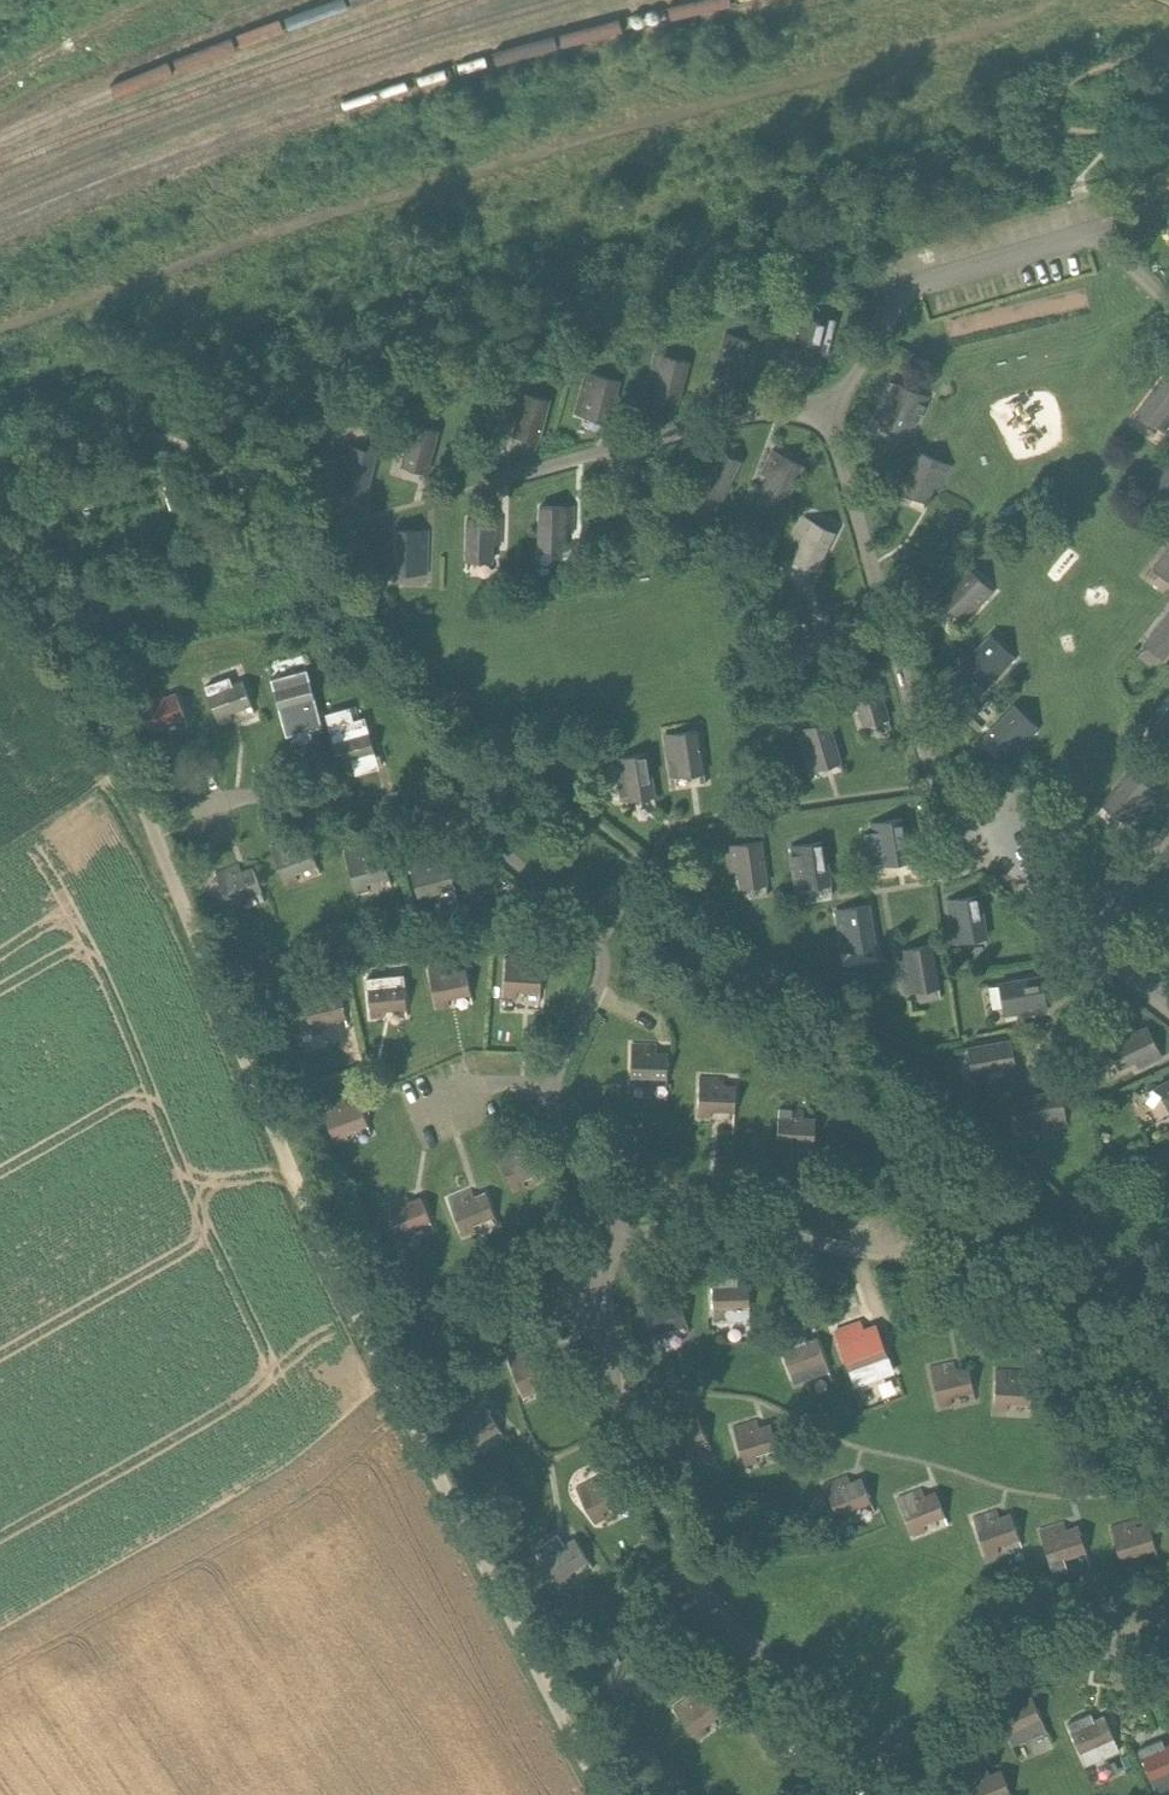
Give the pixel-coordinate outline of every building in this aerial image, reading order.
[(828,324),(795,316),(789,339),(797,341),(793,358),(818,364),(828,324)] [(723,377),(748,383),(758,344),(725,335),(719,359),(727,361),(723,377)] [(654,396),(678,403),(689,363),(656,354),(650,378),(658,380),(654,396)] [(584,415),(609,422),(620,382),(587,373),(581,396),(589,399),(584,415)] [(1163,378),(1138,411),(1158,426),(1168,413),(1168,383),(1163,378)] [(880,421),(903,433),(911,417),(918,421),(929,399),(898,384),(880,421)] [(514,434),(539,441),(550,401),(517,392),(510,416),(518,418),(514,434)] [(402,465),(427,472),(438,432),(405,423),(399,447),(407,449),(402,465)] [(342,487),(367,494),(377,454),(344,445),(338,469),(346,471),(342,487)] [(699,488),(722,499),(740,462),(710,447),(699,469),(707,472),(699,488)] [(762,492),(785,504),(803,467),(773,452),(762,473),(769,477),(762,492)] [(951,467),(920,453),(903,491),(927,501),(934,486),(941,489),(951,467)] [(1150,484),(1168,499),(1168,459),(1150,484)] [(164,492),(169,509),(179,506),(174,489),(164,492)] [(539,548),(565,549),(565,532),(574,532),(575,508),(540,507),(539,548)] [(466,560),(492,561),(493,544),(501,544),(502,520),(468,519),(466,560)] [(793,559),(816,571),(835,534),(804,519),(793,540),(801,544),(793,559)] [(393,572),(419,573),(420,556),(428,556),(429,532),(395,531),(393,572)] [(1154,567),(1168,579),(1168,547),(1154,567)] [(993,593),(968,569),(939,598),(958,617),(970,604),(976,610),(993,593)] [(1145,642),(1165,658),(1168,653),(1168,611),(1145,642)] [(1015,659),(990,636),(962,666),(981,684),(993,671),(999,677),(1015,659)] [(293,709),(315,702),(308,677),(297,680),(295,673),(271,680),(282,719),(295,715),(293,709)] [(231,714),(252,706),(243,681),(232,685),(229,678),(206,687),(220,725),(233,720),(231,714)] [(864,725),(888,718),(877,678),(844,688),(851,711),(859,709),(864,725)] [(162,727),(185,718),(176,694),(165,698),(162,691),(139,700),(153,738),(165,733),(162,727)] [(1039,731),(1015,707),(986,736),(1004,755),(1016,743),(1022,748),(1039,731)] [(1157,727),(1168,736),(1168,711),(1157,727)] [(979,731),(982,727),(973,720),(970,723),(979,731)] [(816,769),(840,762),(829,722),(796,732),(803,755),(811,753),(816,769)] [(353,761),(375,755),(368,729),(357,733),(355,726),(331,733),(342,772),(355,768),(353,761)] [(679,776),(704,772),(698,731),(664,736),(668,760),(676,759),(679,776)] [(629,799),(655,795),(648,755),(615,760),(618,784),(627,782),(629,799)] [(1156,794),(1130,772),(1104,803),(1123,820),(1134,807),(1141,812),(1156,794)] [(904,820),(871,825),(875,849),(883,848),(886,864),(911,860),(904,820)] [(296,875),(317,866),(308,841),(297,846),(294,839),(271,848),(285,886),(298,881),(296,875)] [(806,887),(831,883),(824,842),(791,848),(795,872),(803,870),(806,887)] [(741,887),(767,883),(761,843),(727,847),(731,871),(739,870),(741,887)] [(367,884),(390,877),(382,852),(371,855),(369,849),(345,855),(356,894),(369,891),(367,884)] [(433,894),(455,888),(448,863),(437,866),(435,859),(411,865),(421,905),(435,901),(433,894)] [(240,901),(262,892),(253,867),(242,872),(239,865),(216,874),(230,912),(242,907),(240,901)] [(962,941),(987,937),(980,897),(947,902),(951,926),(959,925),(962,941)] [(851,951),(876,947),(869,906),(836,911),(840,935),(848,934),(851,951)] [(939,987),(932,946),(899,952),(903,976),(911,974),(914,991),(939,987)] [(517,991),(541,993),(542,967),(531,967),(531,959),(506,958),(503,998),(517,999),(517,991)] [(448,998),(471,993),(466,969),(454,971),(453,964),(428,969),(437,1009),(449,1006),(448,998)] [(383,1010),(406,1008),(404,983),(392,984),(391,977),(366,979),(370,1020),(384,1018),(383,1010)] [(1040,977),(1000,983),(1004,1009),(1021,1006),(1022,1014),(1046,1010),(1040,977)] [(324,1022),(346,1017),(340,992),(328,994),(327,987),(302,993),(311,1032),(326,1029),(324,1022)] [(1146,1028),(1109,1046),(1121,1069),(1136,1061),(1140,1069),(1161,1058),(1146,1028)] [(1010,1041),(969,1048),(974,1073),(990,1071),(992,1079),(1016,1075),(1010,1041)] [(643,1076),(667,1076),(668,1053),(656,1053),(656,1046),(631,1045),(630,1085),(643,1086),(643,1076)] [(712,1108),(735,1109),(736,1087),(724,1086),(725,1079),(700,1078),(697,1118),(711,1119),(712,1108)] [(1159,1086),(1168,1108),(1168,1081),(1159,1086)] [(1060,1091),(1019,1098),(1024,1123),(1040,1120),(1042,1128),(1066,1125),(1060,1091)] [(346,1133),(368,1125),(358,1101),(348,1105),(345,1099),(322,1108),(336,1145),(349,1141),(346,1133)] [(791,1142),(814,1143),(816,1119),(804,1119),(804,1112),(779,1110),(777,1150),(790,1151),(791,1142)] [(524,1179),(544,1170),(535,1147),(524,1152),(521,1145),(498,1155),(514,1192),(527,1187),(524,1179)] [(472,1224),(495,1215),(485,1192),(474,1197),(472,1190),(449,1200),(464,1237),(475,1232),(472,1224)] [(409,1230),(430,1221),(420,1198),(410,1202),(407,1195),(384,1205),(399,1242),(411,1237),(409,1230)] [(727,1309),(749,1308),(749,1283),(737,1283),(737,1276),(712,1277),(713,1317),(727,1317),(727,1309)] [(666,1330),(687,1323),(679,1299),(668,1302),(666,1295),(642,1303),(654,1341),(669,1337),(666,1330)] [(837,1330),(857,1385),(891,1372),(878,1335),(868,1339),(862,1321),(837,1330)] [(803,1335),(779,1343),(793,1381),(828,1369),(816,1338),(805,1342),(803,1335)] [(534,1385),(554,1376),(545,1353),(534,1358),(532,1351),(508,1360),(523,1398),(537,1393),(534,1385)] [(951,1398),(973,1392),(967,1367),(956,1369),(954,1363),(930,1368),(939,1408),(952,1405),(951,1398)] [(1008,1404),(1031,1404),(1032,1379),(1020,1379),(1021,1372),(996,1371),(994,1411),(1007,1412),(1008,1404)] [(480,1441),(500,1429),(486,1407),(477,1413),(473,1407),(451,1420),(472,1455),(484,1448),(480,1441)] [(686,1449),(707,1440),(697,1417),(686,1422),(684,1415),(661,1425),(676,1462),(689,1457),(686,1449)] [(758,1455),(778,1449),(770,1424),(759,1428),(757,1421),(733,1428),(744,1467),(760,1462),(758,1455)] [(849,1510),(871,1502),(861,1478),(850,1482),(848,1476),(824,1485),(840,1523),(852,1518),(849,1510)] [(605,1510),(623,1500),(612,1478),(602,1484),(598,1477),(576,1489),(594,1525),(609,1517),(605,1510)] [(923,1523),(944,1515),(935,1492),(924,1496),(922,1490),(898,1499),(913,1537),(926,1532),(923,1523)] [(997,1544),(1018,1537),(1010,1514),(999,1518),(997,1511),(973,1519),(987,1557),(1000,1553),(997,1544)] [(1134,1555),(1155,1549),(1148,1524),(1137,1528),(1134,1521),(1111,1528),(1122,1567),(1136,1563),(1134,1555)] [(1053,1570),(1088,1559),(1077,1527),(1066,1530),(1064,1524),(1040,1531),(1053,1570)] [(570,1573),(589,1561),(574,1539),(564,1546),(560,1540),(539,1554),(562,1587),(574,1579),(570,1573)] [(705,1727),(722,1713),(706,1692),(696,1699),(692,1694),(673,1709),(698,1741),(710,1732),(705,1727)] [(1020,1729),(1041,1721),(1031,1696),(1020,1701),(1018,1694),(994,1704),(1010,1741),(1023,1736),(1020,1729)] [(1094,1750),(1114,1740),(1104,1716),(1093,1721),(1090,1714),(1067,1724),(1083,1761),(1097,1756),(1094,1750)] [(1164,1747),(1161,1740),(1138,1750),(1154,1787),(1168,1781),(1165,1775),(1168,1774),(1168,1745),(1164,1747)] [(1001,1770),(990,1775),(987,1768),(964,1778),(971,1794),(1010,1794),(1001,1770)]
